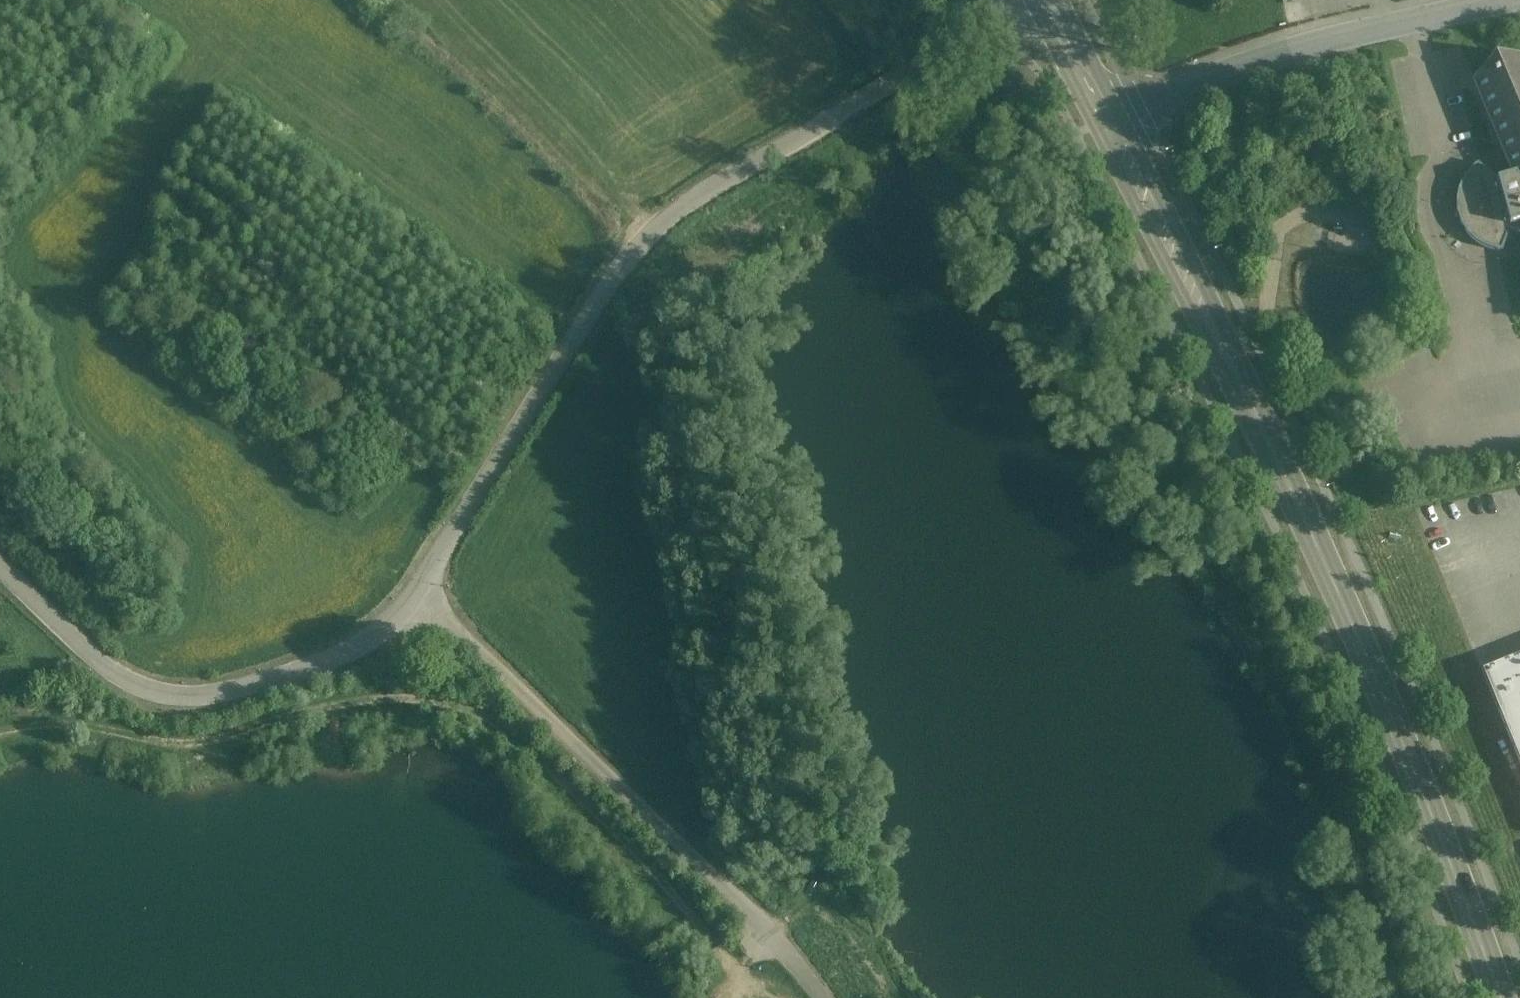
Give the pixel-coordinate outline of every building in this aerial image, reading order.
[(1502,251),(1512,226),(1519,223),(1519,65),(1512,68),(1498,60),(1497,61),(1493,76),(1477,83),(1515,176),(1499,180),(1478,163),(1464,177),(1457,196),(1459,216),(1468,233),(1483,246),(1502,251)] [(1483,671),(1519,762),(1519,656),(1483,671)]
